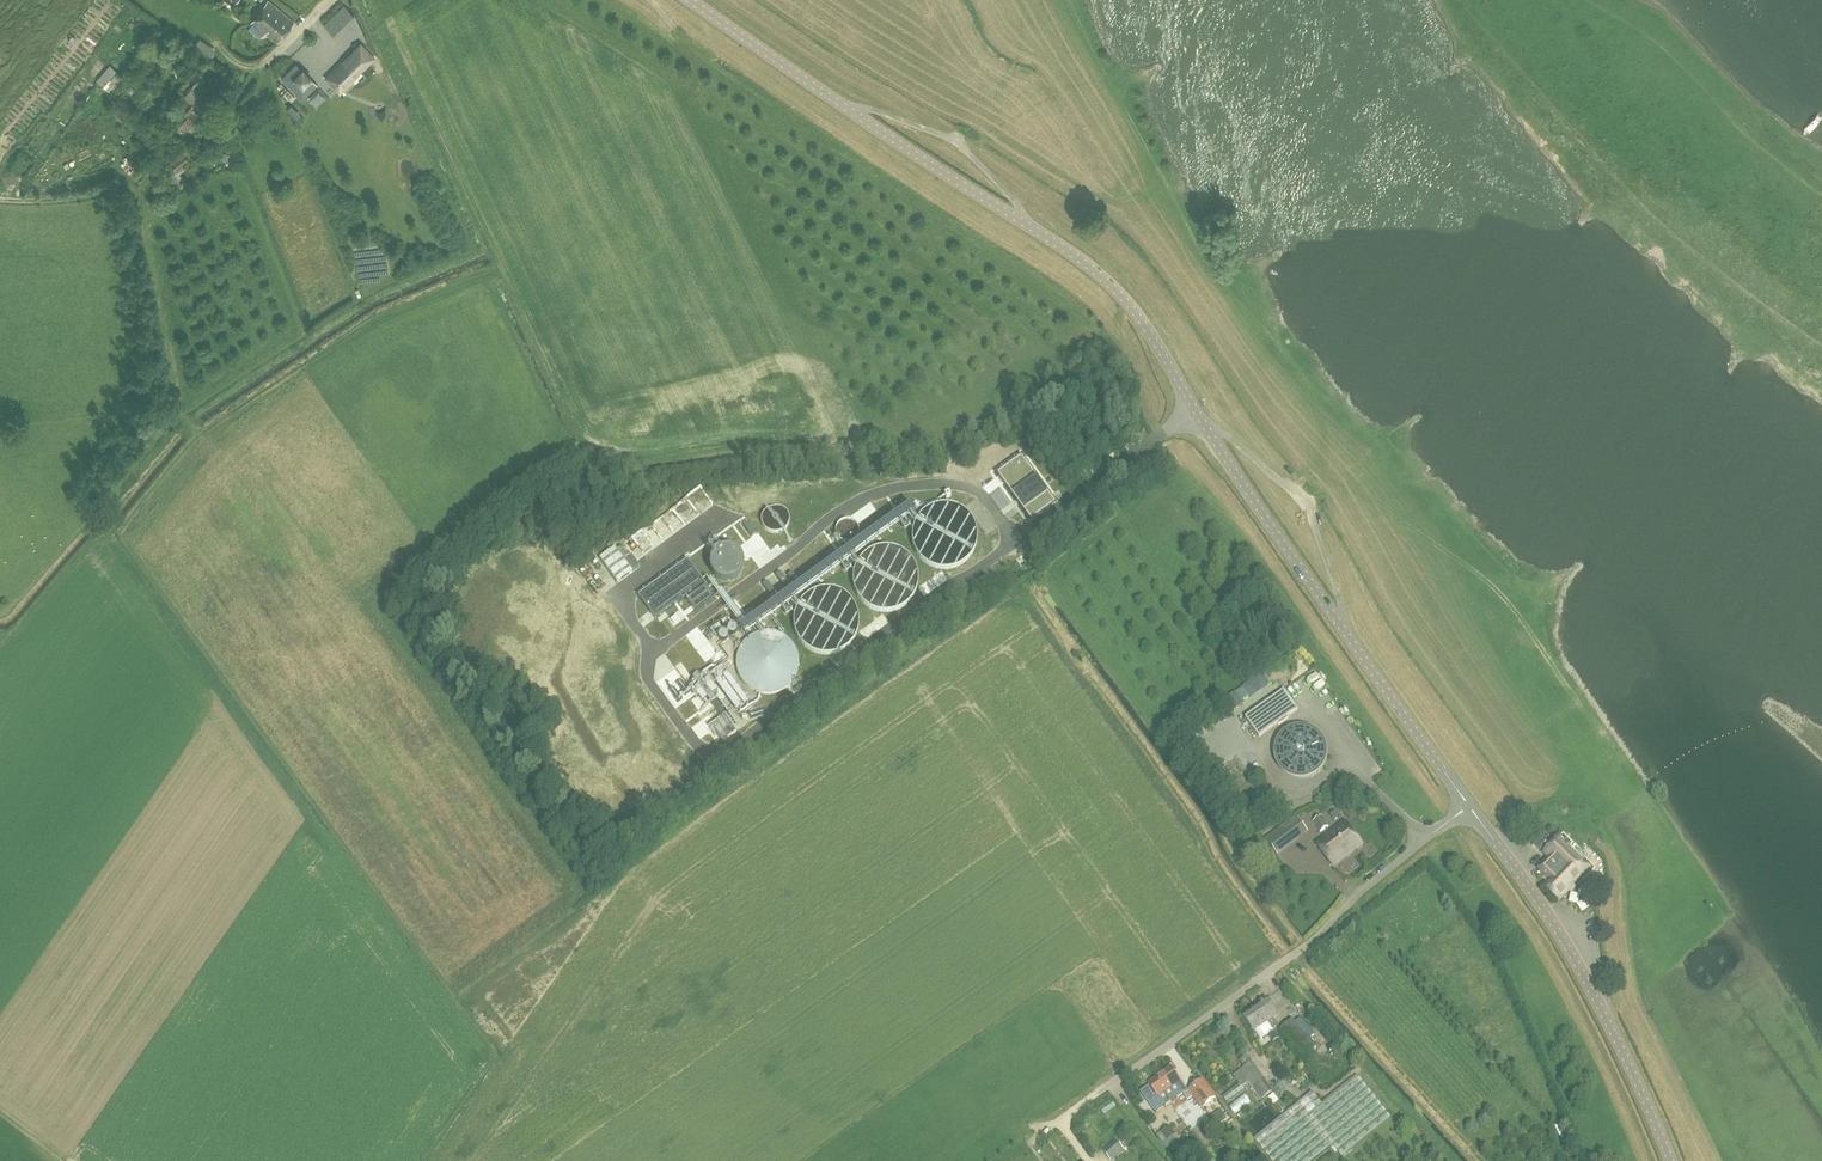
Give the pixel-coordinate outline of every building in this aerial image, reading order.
[(251,22),(277,43),(295,22),(269,1),(251,22)] [(162,18),(167,11),(159,5),(154,12),(162,18)] [(335,15),(344,25),(354,15),(345,5),(335,15)] [(184,33),(188,25),(181,21),(176,29),(184,33)] [(200,39),(194,47),(202,52),(208,45),(200,39)] [(354,50),(326,78),(335,87),(349,74),(353,78),(374,58),(363,47),(357,53),(354,50)] [(282,78),(303,99),(318,84),(297,63),(282,78)] [(111,93),(125,78),(110,65),(96,80),(111,93)] [(193,107),(203,114),(233,80),(226,75),(212,92),(196,78),(191,82),(188,80),(180,90),(184,93),(181,98),(193,107)] [(139,89),(134,83),(127,89),(133,95),(139,89)] [(296,109),(292,104),(287,108),(292,113),(296,109)] [(189,132),(203,114),(193,107),(183,118),(178,118),(169,129),(175,134),(165,144),(170,150),(182,140),(187,131),(189,132)] [(190,162),(182,152),(170,161),(178,171),(190,162)] [(147,186),(151,191),(157,187),(152,181),(147,186)] [(1011,494),(1013,493),(1029,516),(1053,499),(1021,454),(996,473),(1011,494)] [(764,509),(762,512),(761,515),(760,518),(760,522),(762,525),(763,528),(766,530),(768,532),(772,533),(775,533),(778,533),(781,532),(784,530),(787,528),(789,525),(790,522),(790,519),(790,515),(789,512),(787,509),(785,507),(782,505),(779,504),(775,503),(772,504),(769,505),(766,507),(764,509)] [(973,551),(975,548),(976,545),(976,542),(977,539),(977,536),(977,532),(976,529),(975,526),(974,523),(973,520),(971,518),(969,515),(967,513),(964,511),(962,509),(959,507),(956,506),(953,505),(950,504),(947,504),(944,504),(941,504),(937,505),(934,505),(931,507),(928,508),(926,510),(923,512),(921,514),(919,516),(917,519),(915,522),(914,524),(913,527),(912,531),(912,534),(912,537),(912,540),(913,543),(913,546),(915,549),(916,552),(918,555),(920,557),(922,560),(924,562),(927,564),(930,565),(932,566),(936,568),(939,568),(942,569),(945,569),(948,568),(951,568),(954,567),(957,566),(960,565),(963,563),(965,561),(968,559),(970,556),(972,554),(973,551)] [(838,522),(836,525),(835,527),(835,530),(835,533),(836,535),(837,538),(839,540),(842,541),(844,542),(847,542),(850,542),(852,541),(855,540),(857,538),(858,536),(859,533),(859,530),(859,527),(858,525),(857,522),(855,521),(853,519),(850,518),(847,518),(844,518),(842,519),(840,520),(838,522)] [(613,544),(597,555),(615,580),(631,569),(613,544)] [(914,594),(916,591),(917,588),(917,585),(918,581),(918,578),(918,575),(917,572),(916,569),(915,566),(914,563),(912,560),(910,558),(908,555),(905,553),(903,551),(900,550),(897,549),(894,548),(891,547),(888,546),(885,546),(882,547),(878,547),(875,548),(872,549),(869,550),(867,552),(864,554),(862,556),(860,559),(858,561),(856,564),(855,567),(854,570),(853,573),(853,576),(853,579),(853,583),(854,586),(854,589),(856,592),(857,595),(859,597),(861,600),(863,602),(865,604),(868,606),(871,608),(873,609),(876,610),(880,611),(883,611),(886,611),(889,611),(892,610),(895,610),(898,609),(901,607),(904,605),(906,603),(909,601),(911,599),(913,596),(914,594)] [(711,556),(711,557),(710,561),(709,564),(709,568),(711,572),(713,575),(714,576),(717,579),(720,580),(723,581),(727,582),(731,581),(734,580),(737,578),(740,575),(742,572),(743,568),(743,564),(743,561),(742,557),(740,554),(737,551),(734,549),(731,548),(727,548),(723,548),(720,549),(716,551),(714,553),(711,556)] [(629,550),(622,554),(632,567),(638,563),(629,550)] [(638,595),(655,618),(674,604),(683,616),(712,594),(687,559),(638,595)] [(855,636),(856,633),(857,630),(858,627),(858,624),(859,621),(858,618),(858,614),(857,611),(856,608),(854,605),(853,603),(851,600),(849,598),(846,596),(844,594),(841,592),(838,591),(835,590),(832,589),(829,589),(825,589),(822,589),(819,590),(816,590),(813,592),(810,593),(807,595),(805,597),(803,599),(800,601),(799,604),(797,607),(796,609),(795,613),(794,616),(794,619),(793,622),(794,625),(794,628),(795,631),(796,634),(798,637),(799,640),(801,642),(803,645),(806,647),(808,649),(811,650),(814,652),(817,653),(820,653),(823,654),(827,654),(830,654),(833,653),(836,652),(839,651),(842,650),(845,648),(847,646),(849,644),(852,641),(853,639),(855,636)] [(648,611),(642,615),(649,627),(656,622),(648,611)] [(728,631),(726,632),(725,632),(724,631),(723,631),(722,631),(721,632),(720,632),(719,633),(719,634),(718,635),(718,636),(718,637),(718,638),(719,639),(720,640),(721,640),(722,641),(723,641),(724,641),(725,641),(726,640),(726,639),(727,639),(727,638),(728,637),(728,635),(727,634),(729,633),(730,634),(731,634),(732,634),(733,634),(734,634),(735,633),(736,633),(736,632),(737,631),(737,630),(737,629),(737,628),(736,627),(735,626),(734,625),(733,625),(732,625),(731,625),(730,625),(729,625),(729,626),(728,627),(727,628),(727,629),(727,630),(728,631)] [(796,677),(797,674),(798,671),(798,668),(799,665),(799,662),(799,659),(798,656),(797,653),(796,650),(795,647),(793,645),(791,642),(789,640),(787,638),(785,636),(782,635),(779,634),(776,633),(773,632),(770,631),(767,631),(764,632),(761,632),(758,633),(755,634),(752,635),(750,637),(747,639),(745,641),(743,643),(741,646),(739,649),(738,651),(737,654),(737,657),(736,660),(736,663),(736,666),(737,669),(738,672),(739,675),(740,678),(742,681),(744,683),(746,685),(748,687),(751,689),(753,691),(756,692),(759,693),(762,694),(765,694),(768,694),(771,694),(774,693),(777,693),(780,692),(783,690),(786,689),(788,687),(790,685),(792,682),(794,680),(796,677)] [(697,669),(709,659),(691,639),(680,649),(697,669)] [(711,670),(703,675),(732,715),(740,710),(711,670)] [(1284,690),(1245,717),(1259,737),(1298,709),(1284,690)] [(724,715),(708,727),(710,729),(712,727),(723,742),(736,733),(724,715)] [(1285,737),(1282,740),(1280,744),(1279,748),(1279,752),(1279,757),(1280,761),(1282,764),(1285,768),(1288,771),(1291,773),(1295,774),(1300,775),(1304,775),(1308,774),(1312,772),(1315,770),(1318,767),(1320,763),(1322,759),(1323,755),(1323,751),(1322,747),(1321,743),(1318,739),(1316,736),(1312,733),(1308,732),(1304,731),(1300,730),(1296,731),(1292,732),(1288,734),(1285,737)] [(1309,833),(1296,815),(1265,838),(1278,856),(1309,833)] [(1329,826),(1321,815),(1312,822),(1320,833),(1329,826)] [(1333,866),(1362,844),(1345,821),(1316,843),(1333,866)] [(1550,880),(1548,882),(1550,884),(1546,888),(1559,900),(1568,891),(1571,894),(1578,887),(1575,885),(1578,882),(1584,875),(1588,872),(1593,867),(1578,852),(1580,850),(1564,833),(1558,839),(1558,840),(1555,837),(1553,839),(1545,831),(1534,842),(1540,849),(1542,848),(1546,851),(1544,853),(1549,859),(1539,869),(1550,880)] [(1283,989),(1287,995),(1292,992),(1288,986),(1283,989)] [(1256,1006),(1273,1030),(1279,1026),(1274,1019),(1277,1016),(1266,1000),(1256,1006)] [(1260,1038),(1273,1030),(1256,1006),(1244,1015),(1255,1031),(1260,1038)] [(1300,1016),(1295,1021),(1305,1034),(1311,1028),(1300,1016)] [(1305,1034),(1295,1021),(1292,1019),(1280,1030),(1302,1056),(1314,1043),(1305,1034)] [(1248,1083),(1251,1087),(1264,1079),(1252,1061),(1250,1063),(1246,1057),(1239,1062),(1243,1068),(1240,1070),(1248,1083)] [(1154,1114),(1167,1106),(1184,1094),(1188,1099),(1192,1096),(1202,1109),(1217,1097),(1203,1079),(1188,1091),(1180,1082),(1171,1068),(1149,1083),(1151,1085),(1139,1093),(1154,1114)] [(1224,1083),(1230,1079),(1224,1069),(1218,1073),(1224,1083)] [(1248,1083),(1240,1070),(1233,1075),(1242,1087),(1248,1083)] [(1390,1118),(1358,1076),(1322,1105),(1312,1093),(1255,1138),(1272,1160),(1313,1160),(1333,1146),(1342,1157),(1390,1118)] [(1264,1079),(1251,1087),(1260,1100),(1273,1092),(1264,1079)] [(1278,1093),(1272,1097),(1277,1104),(1283,1099),(1278,1093)] [(1241,1115),(1253,1106),(1247,1098),(1235,1108),(1241,1115)] [(1191,1101),(1180,1110),(1196,1132),(1208,1123),(1191,1101)] [(1221,1110),(1211,1118),(1217,1125),(1227,1117),(1221,1110)] [(1239,1140),(1241,1138),(1246,1144),(1251,1141),(1234,1119),(1228,1123),(1234,1131),(1233,1132),(1239,1140)] [(1167,1140),(1175,1134),(1168,1125),(1160,1132),(1167,1140)] [(1115,1140),(1103,1151),(1111,1160),(1123,1150),(1115,1140)] [(1320,1160),(1335,1160),(1337,1160),(1332,1152),(1320,1160)]
